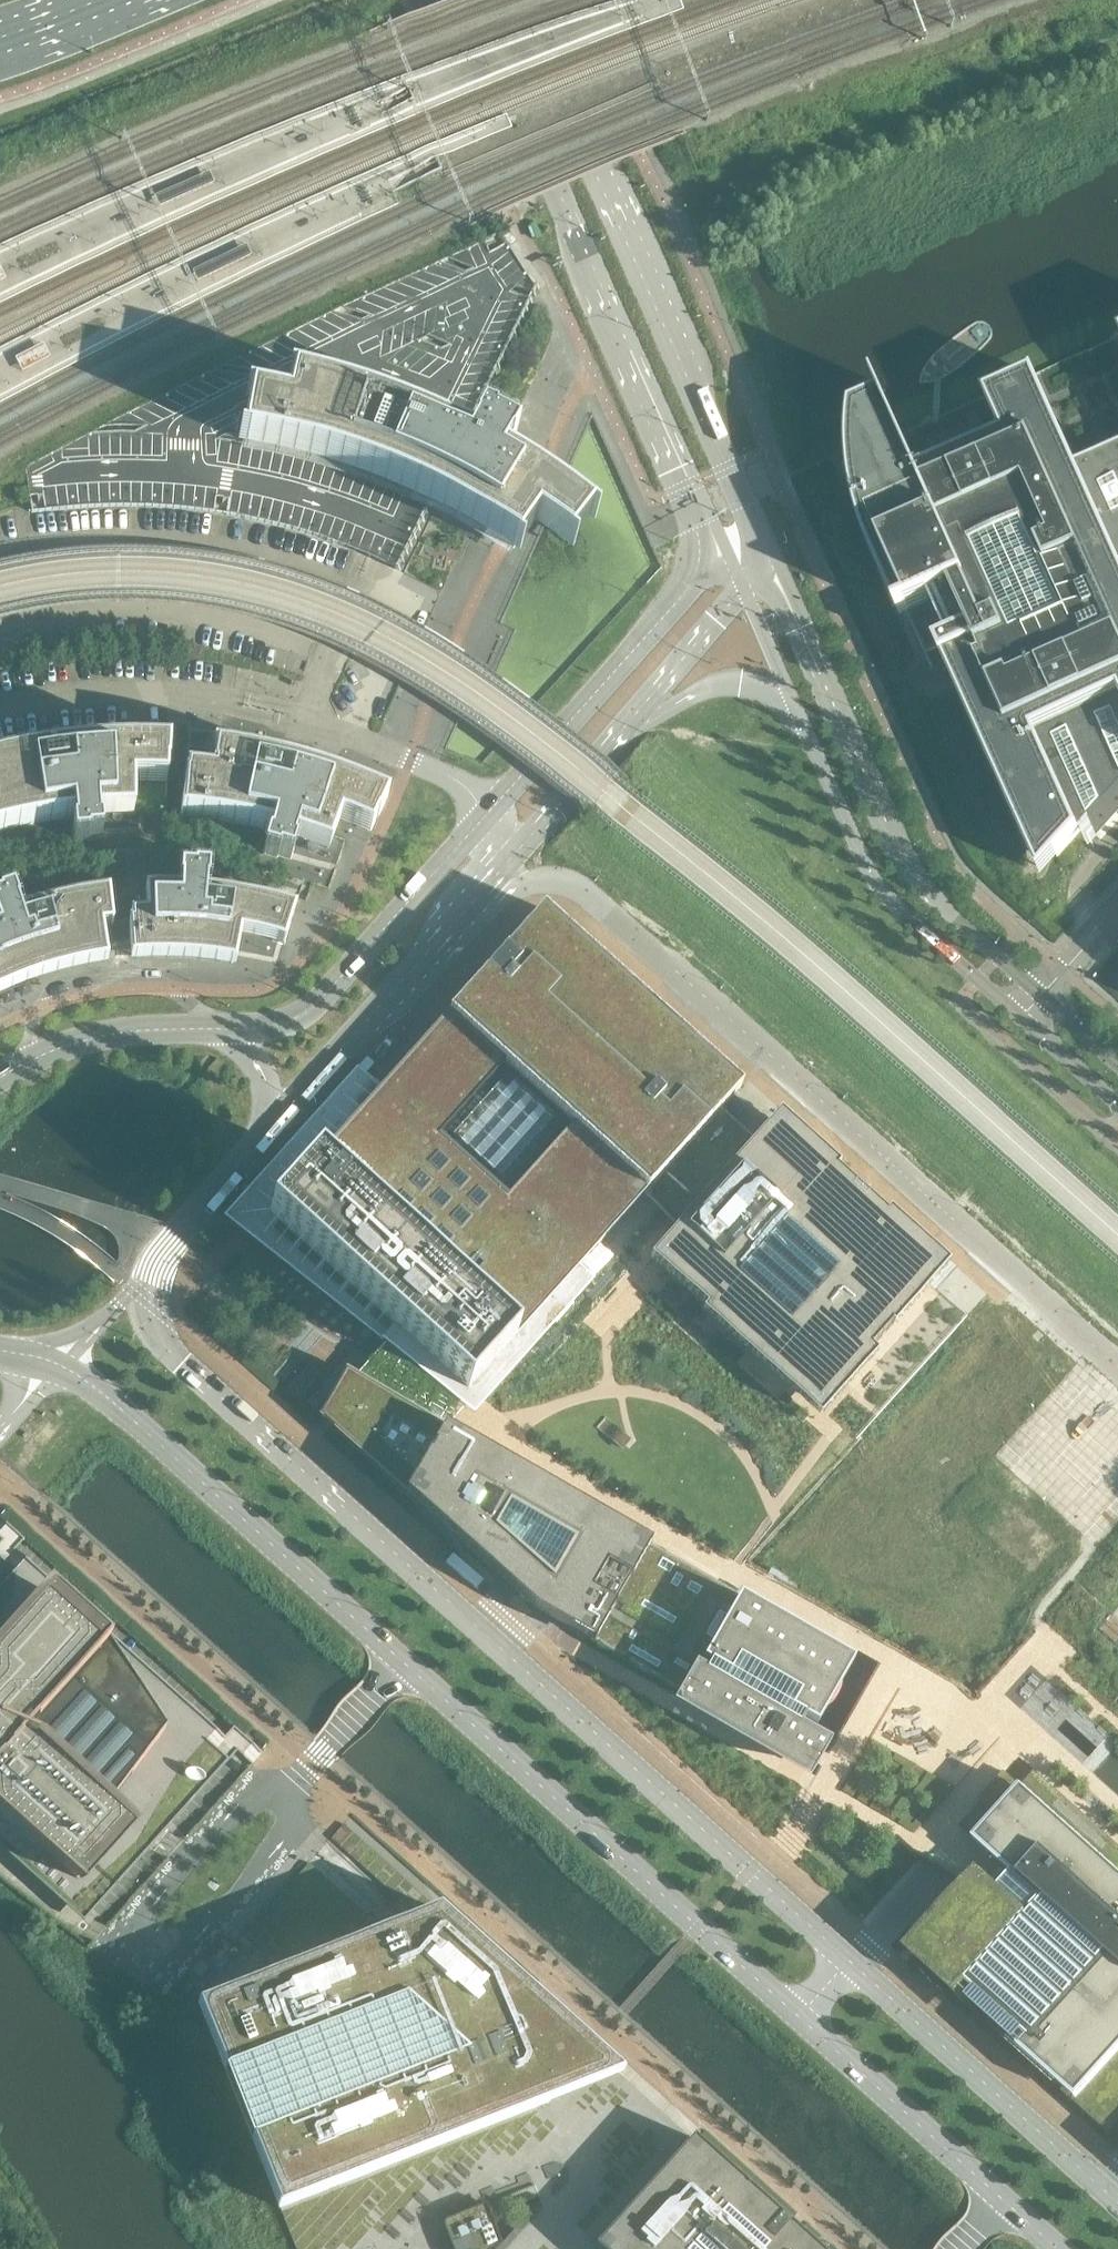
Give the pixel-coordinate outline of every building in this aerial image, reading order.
[(249,351),(198,376),(140,406),(83,435),(25,466),(29,496),(31,510),(31,512),(45,510),(87,506),(116,505),(130,505),(152,505),(173,507),(195,509),(236,515),(257,520),(278,525),(299,530),(326,539),(344,545),(367,555),(373,557),(400,570),(432,504),(400,488),(369,475),(339,465),(309,455),(278,448),(242,440),(250,396),(288,403),(292,379),(329,388),(364,399),(396,410),(427,423),(466,441),(470,434),(467,433),(539,288),(534,286),(533,287),(498,233),(469,247),(424,267),(365,295),(307,322),(249,351)] [(1034,374),(857,454),(858,479),(863,504),(869,528),(878,551),(904,608),(898,611),(899,614),(905,611),(924,652),(937,646),(944,662),(949,659),(1035,850),(1051,843),(1057,857),(1116,791),(1117,789),(1117,337),(1034,374)] [(427,423),(396,410),(364,399),(329,388),(292,379),(288,403),(250,396),(242,440),(278,448),(309,455),(339,465),(369,475),(400,488),(432,504),(459,517),(486,533),(513,551),(533,524),(567,548),(588,519),(549,490),(516,469),(501,460),(505,453),(507,454),(513,443),(489,430),(491,428),(478,421),(470,434),(466,441),(427,423)] [(169,729),(158,729),(132,728),(104,729),(77,731),(54,733),(41,735),(17,739),(0,743),(0,832),(32,824),(73,818),(74,826),(72,826),(73,841),(88,840),(88,838),(101,836),(100,824),(98,824),(97,815),(113,814),(112,818),(114,821),(117,822),(121,821),(122,817),(121,814),(132,813),(131,782),(148,782),(165,783),(166,769),(167,769),(168,745),(169,729)] [(366,791),(373,775),(364,772),(356,769),(342,764),(329,759),(316,755),(302,751),(288,747),(275,744),(259,741),(246,738),(230,735),(216,734),(203,732),(189,730),(185,780),(184,780),(182,798),(180,816),(211,819),(241,825),(270,832),(268,840),(266,839),(262,854),(277,858),(277,856),(290,859),(294,847),(292,846),(294,838),(309,843),(307,846),(307,850),(310,853),(314,852),(317,850),(317,846),(327,849),(332,836),(338,820),(352,825),(369,833),(375,820),(376,820),(386,799),(366,791)] [(180,888),(165,888),(164,887),(162,885),(161,885),(158,885),(157,886),(155,888),(145,888),(145,914),(131,914),(131,923),(128,923),(131,959),(150,958),(165,958),(186,959),(200,960),(220,963),(234,965),(240,933),(271,941),(283,944),(293,912),(280,908),(246,901),(224,897),(206,895),(206,891),(206,882),(208,882),(209,867),(194,866),(194,868),(180,867),(179,880),(180,880),(180,888)] [(107,962),(106,954),(102,926),(112,925),(108,891),(90,894),(89,894),(80,895),(77,896),(63,899),(60,899),(49,902),(42,904),(40,904),(30,907),(20,911),(17,902),(18,902),(13,888),(0,893),(0,993),(9,989),(18,985),(24,983),(31,981),(40,977),(50,974),(59,972),(66,970),(74,968),(85,966),(94,964),(107,962)] [(670,1022),(543,908),(448,1014),(649,1194),(741,1087),(670,1022)] [(646,1192),(448,1014),(447,1015),(269,1214),(467,1391),(645,1193),(646,1192)] [(695,1232),(645,1288),(703,1338),(697,1346),(827,1462),(976,1292),(782,1122),(761,1145),(731,1119),(660,1201),(695,1232)] [(346,1374),(321,1417),(323,1418),(332,1427),(331,1427),(396,1485),(394,1487),(397,1490),(399,1488),(417,1504),(415,1506),(418,1509),(420,1507),(439,1523),(437,1525),(439,1528),(441,1526),(460,1542),(458,1545),(461,1547),(463,1545),(536,1610),(557,1622),(568,1606),(569,1607),(582,1614),(574,1629),(590,1638),(645,1543),(622,1530),(634,1499),(749,1562),(834,1468),(827,1462),(697,1346),(592,1252),(467,1391),(436,1425),(348,1375),(346,1374)] [(83,1923),(237,1752),(252,1766),(262,1753),(233,1727),(224,1738),(14,1551),(24,1540),(0,1518),(0,1539),(2,1541),(0,1543),(0,1559),(14,1572),(0,1588),(0,1848),(83,1923)] [(754,1604),(645,1542),(645,1543),(590,1638),(574,1629),(582,1614),(569,1607),(558,1622),(680,1692),(671,1707),(806,1784),(823,1754),(829,1744),(811,1734),(853,1662),(820,1643),(814,1637),(804,1631),(794,1625),(784,1620),(776,1618),(770,1614),(774,1607),(758,1598),(754,1604)] [(920,1950),(978,2001),(974,2005),(1108,2125),(1117,2113),(1117,1853),(1018,1764),(1023,1759),(1019,1757),(1005,1772),(1004,1771),(979,1799),(980,1800),(958,1825),(961,1828),(965,1824),(1016,1869),(990,1898),(977,1887),(920,1950)] [(193,1991),(296,2248),(364,2248),(374,2245),(375,2248),(594,2248),(692,2138),(439,1910),(343,1824),(330,1838),(399,1900),(365,1913),(309,1863),(193,1991)] [(692,2138),(595,2248),(816,2248),(692,2138)]
